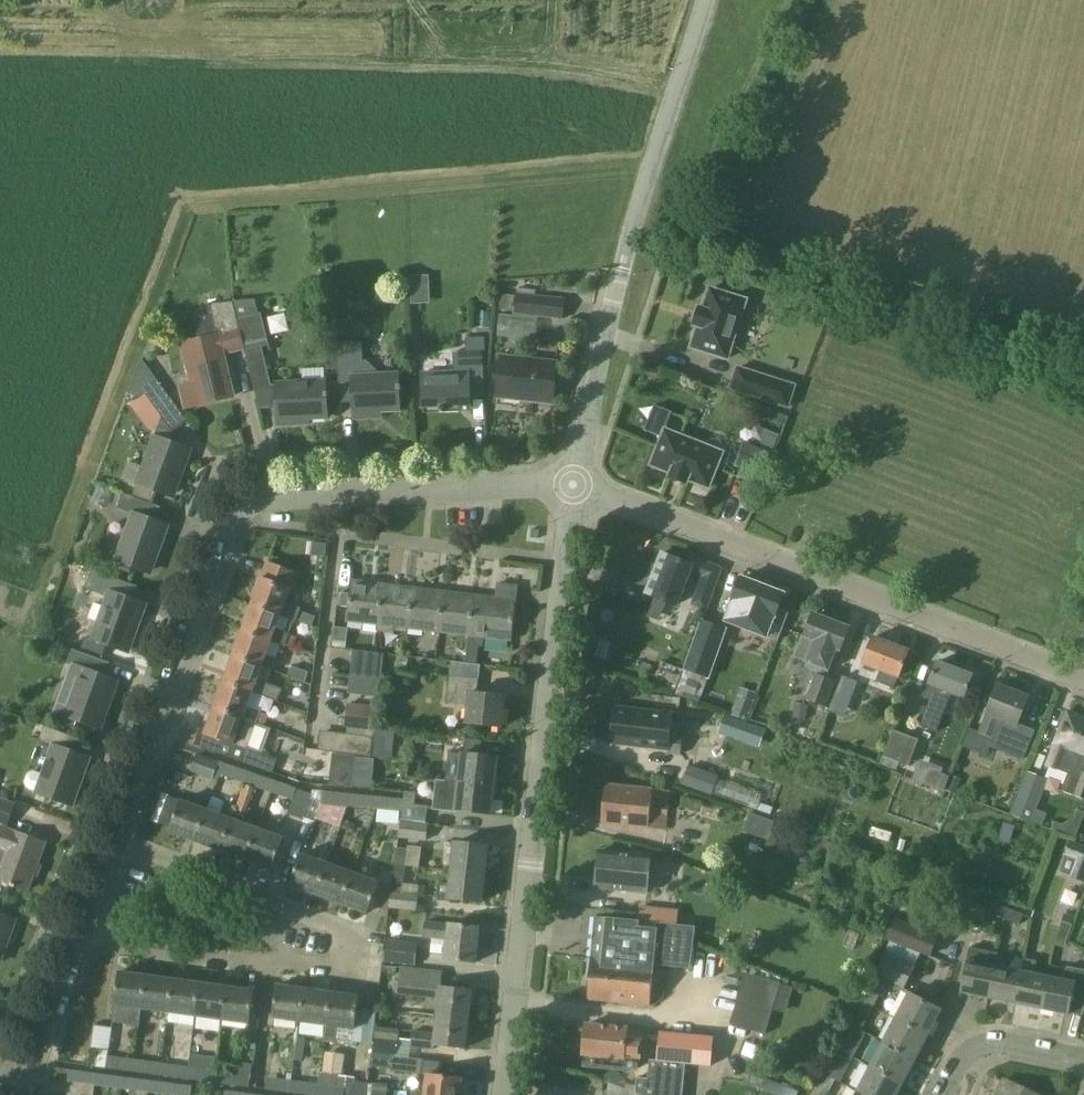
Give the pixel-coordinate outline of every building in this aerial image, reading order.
[(413,302),(431,302),(430,273),(411,274),(413,302)] [(700,307),(694,325),(698,326),(692,347),(728,358),(746,300),(710,288),(704,309),(700,307)] [(514,314),(564,320),(567,299),(516,293),(516,296),(501,294),(500,309),(514,311),(514,314)] [(255,300),(234,302),(238,319),(258,314),(255,300)] [(234,302),(231,302),(207,304),(210,316),(198,318),(201,329),(197,330),(199,340),(182,344),(192,386),(187,387),(182,388),(187,408),(192,407),(234,397),(224,356),(246,350),(238,319),(234,302)] [(238,319),(246,350),(254,386),(272,385),(263,347),(270,345),(262,313),(258,314),(238,319)] [(338,348),(338,343),(338,332),(327,332),(328,349),(338,348)] [(472,412),(471,397),(485,396),(483,352),(486,352),(485,337),(466,338),(467,352),(454,353),(455,372),(423,374),(424,407),(440,407),(441,413),(472,412)] [(338,343),(338,348),(341,403),(354,402),(355,419),(372,418),(372,412),(401,411),(399,374),(364,376),(363,342),(338,343)] [(522,401),(554,404),(559,362),(502,356),(498,391),(523,394),(522,401)] [(147,396),(162,417),(177,405),(142,359),(129,394),(142,399),(147,396)] [(773,379),(739,368),(732,389),(766,400),(773,379)] [(328,418),(326,382),(326,381),(278,383),(280,426),(297,425),(296,420),(328,418)] [(174,431),(162,417),(155,436),(144,467),(129,462),(123,478),(138,484),(171,495),(181,467),(185,468),(192,449),(170,442),(174,431)] [(723,452),(667,430),(668,428),(650,420),(645,432),(662,439),(651,464),(672,472),(670,477),(687,483),(689,479),(709,487),(723,452)] [(773,454),(749,444),(740,465),(765,475),(773,454)] [(115,560),(153,574),(170,526),(153,520),(158,505),(124,493),(118,508),(132,513),(115,560)] [(691,571),(695,573),(693,578),(702,581),(693,603),(705,608),(721,568),(695,558),(692,565),(662,553),(647,593),(677,605),(691,571)] [(286,603),(291,589),(297,573),(271,563),(265,579),(263,578),(253,605),(281,616),(313,627),(317,617),(301,611),(302,608),(286,603)] [(131,583),(101,573),(96,587),(110,592),(93,639),(126,651),(136,622),(140,624),(147,605),(126,597),(131,583)] [(775,616),(784,593),(742,577),(733,600),(725,621),(767,637),(775,616)] [(379,625),(381,614),(384,585),(353,581),(348,621),(379,625)] [(470,636),(467,663),(476,664),(480,637),(512,641),(519,586),(498,584),(496,598),(475,596),(473,614),(470,636)] [(384,585),(381,614),(379,625),(410,628),(414,588),(384,585)] [(414,588),(410,628),(440,632),(445,592),(414,588)] [(470,636),(473,614),(475,596),(445,592),(440,632),(470,636)] [(281,616),(253,605),(244,631),(272,641),(286,646),(290,634),(276,629),(281,616)] [(814,614),(813,616),(809,617),(807,621),(809,626),(799,654),(829,666),(836,649),(840,650),(849,627),(814,614)] [(705,622),(689,668),(710,676),(727,630),(705,622)] [(234,657),(263,667),(274,671),(278,659),(267,655),(272,641),(244,631),(234,657)] [(876,682),(895,689),(909,650),(874,637),(863,663),(880,670),(876,682)] [(108,699),(112,700),(119,681),(106,676),(110,663),(73,649),(68,664),(82,669),(65,716),(97,728),(108,699)] [(353,659),(351,676),(382,680),(385,654),(367,652),(366,660),(353,659)] [(257,681),(263,667),(234,657),(225,682),(267,698),(279,702),(283,691),(269,685),(257,681)] [(476,664),(467,663),(452,662),(447,703),(470,706),(468,723),(502,727),(506,697),(478,694),(481,665),(476,664)] [(953,693),(964,698),(973,675),(939,662),(930,684),(929,684),(924,698),(930,701),(921,725),(938,732),(953,693)] [(289,677),(307,683),(311,673),(293,666),(289,677)] [(380,698),(382,680),(351,676),(349,694),(380,698)] [(834,683),(816,676),(806,702),(824,708),(834,683)] [(830,708),(843,713),(854,684),(841,679),(830,708)] [(685,692),(696,696),(701,684),(689,680),(685,692)] [(225,682),(215,708),(258,724),(267,698),(225,682)] [(1029,696),(999,685),(980,733),(970,729),(963,747),(988,756),(991,747),(1024,761),(1036,731),(1018,724),(1029,696)] [(741,686),(730,714),(747,720),(758,693),(741,686)] [(374,732),(377,708),(349,705),(346,728),(374,732)] [(216,753),(243,763),(244,762),(273,772),(278,760),(249,749),(258,724),(215,708),(206,734),(221,740),(216,753)] [(668,752),(680,754),(682,736),(670,734),(673,714),(616,708),(612,743),(668,749),(668,752)] [(1068,712),(1047,765),(1069,774),(1063,791),(1083,799),(1083,718),(1068,712)] [(738,736),(744,720),(725,714),(720,730),(738,736)] [(80,776),(84,777),(91,758),(78,754),(83,740),(45,726),(40,741),(54,746),(44,774),(38,771),(34,772),(30,774),(27,782),(28,787),(31,790),(70,804),(80,776)] [(909,767),(919,740),(892,730),(882,757),(909,767)] [(372,757),(373,746),(375,737),(321,731),(319,750),(372,757)] [(214,779),(216,773),(220,761),(198,753),(192,771),(214,779)] [(463,754),(460,782),(495,786),(499,758),(463,754)] [(914,780),(945,789),(950,768),(919,760),(914,780)] [(236,766),(220,761),(216,773),(231,779),(236,766)] [(682,782),(713,793),(720,773),(689,762),(682,782)] [(250,772),(246,784),(256,788),(261,790),(266,777),(250,772)] [(1011,815),(1043,827),(1048,814),(1037,810),(1049,780),(1027,772),(1011,815)] [(495,786),(460,782),(438,780),(435,808),(492,814),(495,786)] [(288,799),(292,786),(277,781),(272,794),(288,799)] [(722,781),(721,793),(733,794),(733,796),(745,798),(747,783),(722,781)] [(256,788),(246,784),(235,815),(245,818),(256,788)] [(670,790),(607,784),(605,801),(599,800),(597,818),(604,819),(603,823),(666,829),(670,790)] [(304,818),(312,795),(313,794),(298,789),(289,814),(303,820),(304,818)] [(322,804),(323,804),(338,806),(340,792),(323,791),(322,799),(322,804)] [(349,807),(365,809),(367,795),(350,794),(349,807)] [(405,794),(403,812),(403,819),(427,822),(429,807),(415,805),(416,795),(405,794)] [(322,799),(312,795),(304,818),(316,823),(323,804),(322,804),(322,799)] [(379,796),(377,810),(393,811),(394,798),(379,796)] [(8,827),(17,803),(0,797),(0,824),(8,827)] [(170,831),(196,841),(207,810),(182,800),(175,819),(170,831)] [(233,819),(207,810),(196,841),(222,850),(233,819)] [(749,810),(742,830),(768,839),(775,820),(749,810)] [(233,819),(222,850),(248,860),(259,829),(233,819)] [(430,843),(432,826),(402,822),(400,839),(430,843)] [(28,890),(46,843),(2,827),(0,831),(0,848),(9,851),(0,875),(0,880),(28,890)] [(285,838),(259,829),(248,860),(274,869),(285,838)] [(1064,856),(1077,861),(1071,877),(1083,882),(1083,847),(1070,842),(1064,856)] [(455,843),(452,871),(486,874),(489,847),(455,843)] [(398,847),(396,864),(407,866),(420,867),(422,848),(409,846),(409,849),(398,847)] [(597,888),(648,892),(651,855),(600,850),(597,888)] [(291,885),(317,894),(328,864),(302,854),(291,885)] [(354,873),(328,864),(317,894),(343,904),(354,873)] [(403,892),(407,866),(396,864),(390,908),(418,911),(420,894),(403,892)] [(483,902),(486,874),(452,871),(451,885),(440,884),(438,897),(483,902)] [(380,883),(354,873),(343,904),(368,914),(380,883)] [(979,910),(1006,920),(1008,909),(982,899),(979,910)] [(1024,914),(1008,909),(1006,920),(1020,925),(1024,914)] [(1,962),(17,920),(0,914),(0,962),(1,962)] [(592,959),(654,964),(691,968),(695,927),(657,923),(656,928),(639,927),(639,921),(596,917),(592,959)] [(887,941),(931,958),(940,936),(896,919),(887,941)] [(426,922),(425,938),(449,941),(447,959),(476,963),(480,928),(426,922)] [(1056,939),(1054,947),(1065,950),(1066,943),(1072,926),(1061,923),(1056,939)] [(384,962),(417,966),(419,943),(386,939),(384,962)] [(962,992),(989,998),(999,953),(971,947),(969,960),(962,992)] [(989,998),(1016,1003),(1022,971),(997,966),(999,953),(989,998)] [(876,975),(888,981),(906,990),(916,970),(886,955),(876,975)] [(1016,1003),(1043,1009),(1050,977),(1035,974),(1038,961),(1025,958),(1022,971),(1016,1003)] [(651,1004),(654,964),(592,959),(589,998),(651,1004)] [(440,999),(438,1016),(470,1020),(473,991),(442,988),(444,972),(402,967),(398,994),(440,999)] [(1050,977),(1043,1009),(1070,1015),(1072,1006),(1083,1008),(1083,971),(1067,967),(1064,980),(1050,977)] [(143,1008),(148,976),(120,972),(113,1022),(140,1026),(142,1008),(143,1008)] [(174,980),(148,976),(143,1008),(170,1012),(174,980)] [(773,1011),(786,1015),(794,988),(751,976),(736,1026),(766,1035),(773,1011)] [(174,980),(170,1012),(197,1016),(201,983),(174,980)] [(228,987),(201,983),(197,1016),(223,1020),(228,987)] [(274,1018),(301,1021),(306,989),(278,985),(274,1018)] [(884,989),(875,985),(865,1002),(875,1007),(884,989)] [(228,987),(223,1020),(251,1023),(255,991),(228,987)] [(306,989),(301,1021),(327,1025),(325,1040),(326,1040),(332,993),(306,989)] [(895,1017),(927,1034),(940,1009),(908,992),(895,1017)] [(326,1040),(374,1047),(376,1027),(378,1016),(358,1013),(360,997),(332,993),(326,1040)] [(853,1027),(862,1031),(871,1014),(862,1009),(853,1027)] [(470,1020),(438,1016),(436,1033),(413,1030),(411,1048),(422,1049),(435,1050),(436,1045),(466,1048),(470,1020)] [(895,1017),(882,1042),(914,1058),(927,1034),(895,1017)] [(586,1023),(583,1054),(585,1054),(584,1066),(623,1069),(623,1066),(638,1067),(638,1057),(639,1057),(641,1030),(626,1029),(626,1026),(586,1023)] [(95,1025),(93,1046),(110,1047),(112,1026),(95,1025)] [(374,1047),(374,1053),(421,1059),(422,1049),(411,1048),(399,1046),(400,1030),(376,1027),(374,1047)] [(849,1033),(840,1051),(849,1056),(858,1038),(849,1033)] [(710,1038),(659,1034),(657,1058),(686,1061),(708,1062),(710,1038)] [(914,1058),(882,1042),(869,1066),(901,1083),(914,1058)] [(421,1059),(374,1053),(371,1069),(392,1072),(423,1075),(425,1059),(421,1059)] [(109,1055),(107,1069),(123,1071),(125,1057),(109,1055)] [(827,1075),(836,1080),(846,1062),(836,1058),(827,1075)] [(133,1072),(150,1075),(152,1061),(135,1059),(133,1072)] [(161,1076),(177,1078),(179,1064),(162,1062),(161,1076)] [(236,1072),(235,1086),(250,1088),(253,1064),(237,1062),(236,1072)] [(190,1066),(188,1080),(204,1082),(206,1068),(190,1066)] [(857,1090),(866,1094),(895,1094),(901,1083),(869,1066),(857,1090)] [(84,1085),(86,1071),(70,1069),(68,1082),(84,1085)] [(217,1069),(215,1083),(231,1085),(233,1071),(217,1069)] [(96,1073),(95,1086),(111,1088),(113,1075),(96,1073)] [(463,1081),(463,1079),(428,1075),(427,1091),(414,1090),(414,1094),(467,1094),(468,1081),(463,1081)] [(138,1092),(140,1078),(124,1076),(122,1089),(138,1092)] [(291,1080),(277,1078),(275,1091),(291,1093),(292,1080),(291,1080)] [(636,1093),(641,1094),(649,1094),(650,1079),(648,1079),(638,1078),(636,1093)] [(163,1094),(165,1094),(167,1082),(151,1080),(149,1093),(163,1094)] [(856,1089),(838,1080),(831,1094),(853,1094),(856,1089)] [(1003,1080),(997,1094),(1035,1094),(1003,1080)] [(321,1084),(305,1081),(303,1094),(307,1094),(319,1094),(321,1084)] [(817,1094),(829,1094),(833,1087),(823,1082),(817,1094)] [(194,1088),(194,1085),(178,1083),(176,1094),(193,1094),(194,1088)] [(389,1085),(374,1083),(373,1094),(388,1094),(389,1085)] [(346,1087),(330,1085),(329,1094),(345,1094),(346,1087)]
